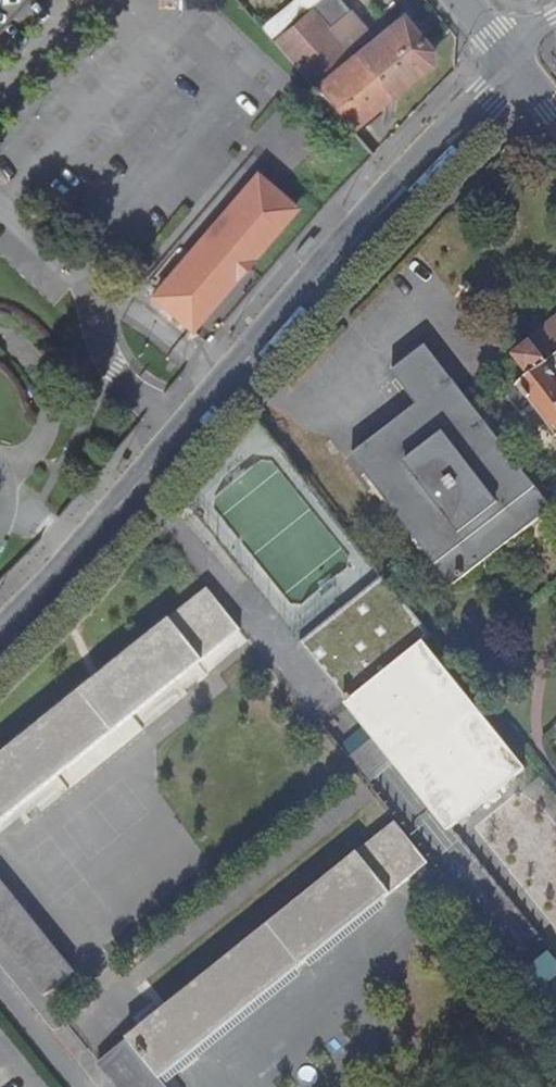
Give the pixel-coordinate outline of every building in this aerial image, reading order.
[(261,27),(270,37),(313,0),(293,0),(261,27)] [(346,33),(358,24),(338,0),(314,0),(270,37),(346,125),(349,128),(428,63),(429,49),(400,14),(349,55),(346,51),(355,44),(346,33)] [(255,173),(152,295),(191,328),(196,322),(295,206),(255,173)] [(518,360),(524,367),(512,376),(506,369),(492,380),(523,420),(537,410),(555,435),(555,331),(518,360)] [(430,348),(395,374),(418,407),(355,459),(379,490),(376,493),(396,520),(400,517),(454,588),(553,512),(497,439),(501,436),(483,410),(479,413),(430,348)] [(524,367),(518,360),(506,369),(512,376),(524,367)] [(527,776),(422,649),(432,640),(385,580),(302,647),(454,835),(527,776)] [(0,758),(0,829),(242,630),(209,588),(0,758)] [(103,1069),(117,1086),(165,1086),(162,1083),(429,867),(397,827),(103,1069)] [(47,996),(77,971),(0,874),(0,938),(47,996)]
